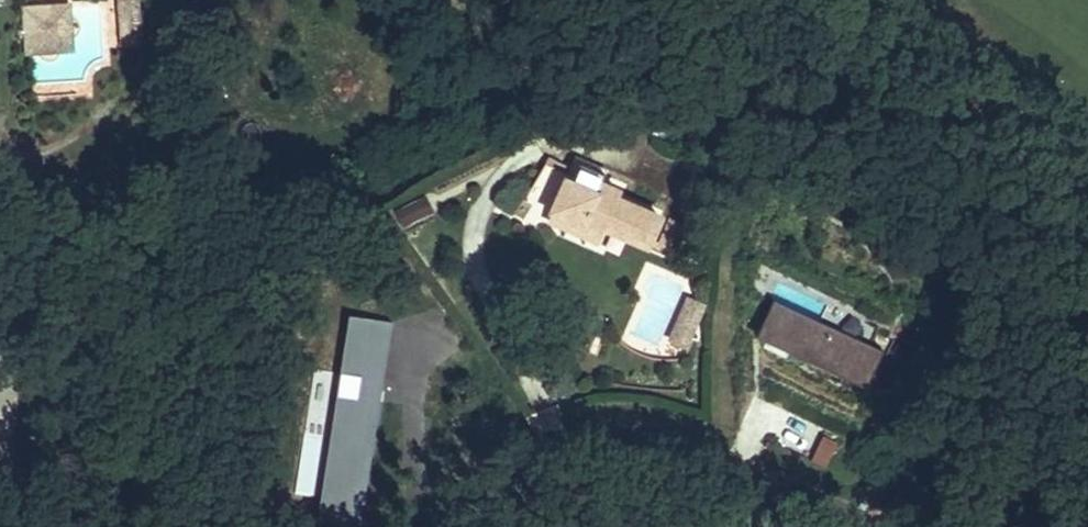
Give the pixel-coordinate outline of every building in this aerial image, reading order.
[(40,5),(40,19),(41,34),(86,33),(86,0),(0,0),(0,5),(40,5)] [(110,49),(145,45),(140,0),(104,0),(110,49)] [(40,19),(40,5),(0,5),(0,19),(40,19)] [(111,116),(110,56),(87,55),(87,115),(111,116)] [(612,231),(611,225),(600,219),(605,209),(580,195),(570,214),(561,209),(546,240),(593,265),(598,255),(625,269),(623,274),(625,279),(634,284),(639,283),(655,253),(612,231)] [(297,494),(318,496),(316,523),(355,526),(367,526),(390,321),(346,316),(342,357),(312,354),(297,494)] [(815,353),(778,327),(763,347),(773,354),(759,373),(779,387),(784,380),(853,429),(877,396),(866,388),(815,353)] [(877,373),(826,337),(815,353),(866,388),(877,373)]
